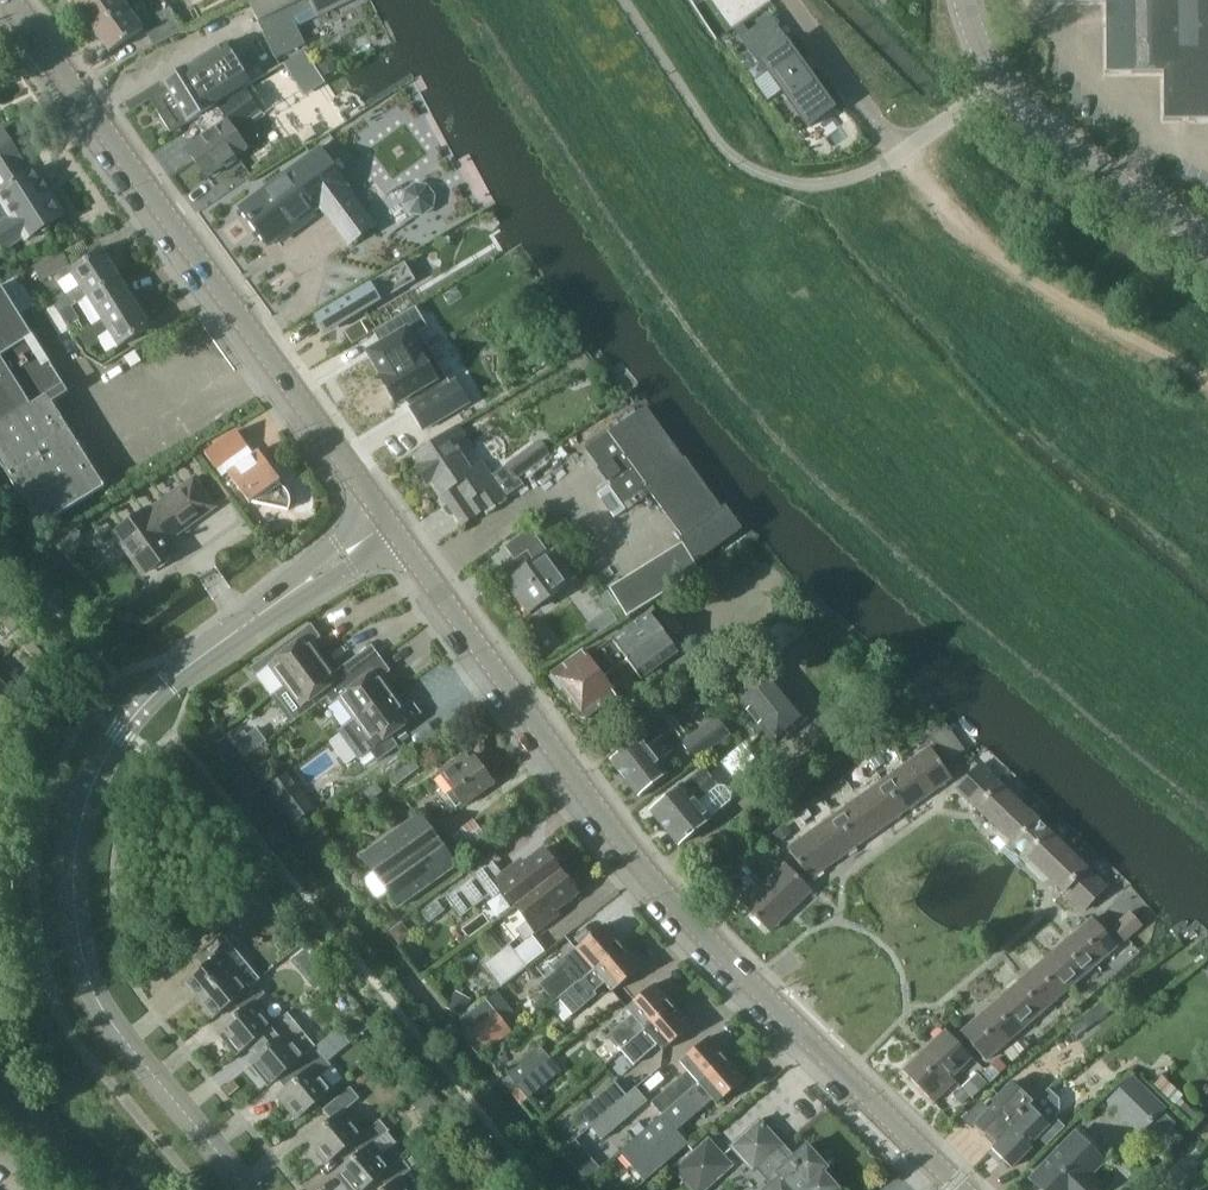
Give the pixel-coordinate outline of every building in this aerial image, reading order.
[(128,4),(125,0),(85,0),(79,4),(96,27),(128,4)] [(348,0),(251,0),(250,1),(277,56),(306,42),(292,13),(312,3),(318,15),(348,0)] [(1045,2),(1107,1),(1107,73),(1165,72),(1165,120),(1207,120),(1207,0),(1045,0),(1045,2)] [(128,4),(96,27),(112,50),(144,28),(128,4)] [(151,31),(157,42),(182,29),(171,7),(157,14),(162,24),(151,31)] [(750,31),(740,38),(757,61),(760,59),(810,127),(833,110),(786,40),(766,54),(750,31)] [(156,103),(156,105),(172,131),(253,81),(228,42),(164,80),(168,87),(161,92),(160,94),(158,95),(158,97),(156,100),(156,102),(156,103)] [(297,65),(301,73),(315,64),(306,49),(286,62),(290,69),(297,65)] [(325,76),(341,67),(335,58),(320,67),(325,76)] [(234,127),(259,111),(244,90),(202,118),(211,131),(189,145),(209,175),(249,149),(234,127)] [(22,154),(4,126),(0,129),(0,182),(3,186),(26,171),(17,157),(22,154)] [(345,182),(322,149),(244,205),(270,241),(294,224),(297,227),(316,214),(313,210),(322,204),(350,242),(374,225),(344,183),(345,182)] [(64,212),(49,188),(43,178),(35,166),(26,171),(3,186),(0,188),(0,191),(14,213),(0,222),(0,236),(5,244),(25,232),(28,235),(64,212)] [(434,208),(436,196),(429,186),(417,184),(407,192),(414,196),(416,205),(411,212),(424,215),(434,208)] [(72,305),(88,295),(119,276),(104,251),(73,270),(82,285),(66,295),(64,292),(54,299),(62,312),(72,305)] [(36,266),(37,268),(42,278),(69,264),(63,252),(36,266)] [(406,259),(318,313),(323,322),(323,321),(325,325),(339,317),(342,321),(341,322),(341,323),(417,278),(406,259)] [(119,276),(88,295),(104,320),(135,301),(119,276)] [(40,525),(104,486),(62,418),(67,415),(62,407),(57,410),(52,401),(68,391),(2,284),(0,286),(0,460),(40,525)] [(379,336),(363,346),(377,370),(424,343),(413,324),(421,320),(410,300),(371,322),(379,336)] [(104,320),(91,328),(81,334),(89,347),(99,341),(97,337),(109,329),(119,345),(150,326),(135,301),(104,320)] [(80,318),(72,305),(62,312),(69,324),(80,318)] [(377,370),(375,372),(390,396),(406,387),(412,397),(410,398),(422,419),(463,395),(451,374),(444,379),(424,343),(377,370)] [(133,365),(141,360),(136,351),(128,356),(133,365)] [(699,554),(734,529),(646,406),(587,448),(625,501),(648,486),(699,554)] [(256,499),(294,506),(295,504),(295,502),(296,500),(296,498),(296,497),(295,495),(295,493),(294,491),(294,489),(293,488),(292,486),(290,485),(287,482),(286,481),(284,480),(280,479),(270,465),(273,462),(262,447),(254,453),(249,445),(251,443),(239,428),(207,451),(219,466),(225,474),(231,470),(254,500),(256,499)] [(418,455),(459,516),(464,523),(521,484),(516,477),(549,454),(540,441),(492,475),(484,463),(472,471),(459,452),(469,444),(458,428),(418,455)] [(154,568),(155,567),(157,567),(161,567),(164,567),(165,566),(168,565),(171,562),(172,561),(173,558),(174,556),(174,555),(174,553),(175,552),(166,541),(217,504),(196,477),(151,510),(150,508),(117,532),(133,552),(138,548),(154,568)] [(530,610),(570,581),(532,529),(507,546),(516,559),(528,550),(537,563),(510,581),(530,610)] [(699,571),(682,544),(610,588),(627,615),(699,571)] [(621,608),(609,591),(595,601),(603,611),(584,625),(593,638),(616,621),(612,614),(621,608)] [(0,604),(0,618),(2,620),(9,614),(0,604)] [(790,611),(759,637),(775,656),(806,631),(790,611)] [(641,678),(678,651),(650,613),(591,657),(586,650),(551,676),(581,717),(587,718),(618,695),(607,679),(630,663),(641,678)] [(11,630),(18,624),(9,614),(2,620),(11,630)] [(285,684),(324,656),(313,642),(322,636),(312,623),(252,667),(257,673),(270,664),(285,684)] [(38,659),(45,653),(35,642),(28,648),(38,659)] [(352,676),(380,656),(372,644),(335,671),(324,656),(285,684),(301,705),(295,710),(300,717),(329,696),(352,678),(352,676)] [(355,718),(393,690),(383,676),(391,670),(380,656),(352,676),(352,678),(329,696),(333,702),(340,697),(355,718)] [(777,737),(800,717),(761,670),(737,690),(777,737)] [(9,691),(0,682),(0,700),(9,691)] [(422,712),(413,699),(404,705),(393,690),(355,718),(371,739),(364,744),(369,751),(372,749),(379,759),(399,744),(392,735),(422,712)] [(949,717),(932,726),(946,753),(963,745),(949,717)] [(694,761),(729,734),(717,718),(682,745),(694,761)] [(658,763),(672,752),(661,738),(647,748),(641,740),(613,760),(639,795),(667,774),(658,763)] [(907,765),(927,794),(951,778),(930,748),(907,765)] [(464,803),(492,782),(488,778),(491,776),(486,769),(484,771),(474,757),(470,760),(464,753),(440,771),(454,789),(448,794),(457,806),(463,801),(464,803)] [(395,783),(417,767),(410,758),(388,775),(395,783)] [(883,781),(904,811),(927,794),(907,765),(883,781)] [(977,809),(1000,786),(979,766),(957,789),(977,809)] [(680,845),(713,818),(711,816),(732,800),(733,793),(726,786),(719,785),(705,767),(652,811),(680,845)] [(287,772),(270,786),(297,822),(315,808),(287,772)] [(860,798),(881,827),(904,811),(883,781),(860,798)] [(1000,786),(977,809),(1062,890),(1084,867),(1000,786)] [(836,814),(857,844),(881,827),(860,798),(836,814)] [(398,906),(456,864),(420,814),(362,856),(398,906)] [(813,830),(834,860),(857,844),(836,814),(813,830)] [(452,836),(467,855),(487,839),(471,820),(452,836)] [(834,860),(813,830),(789,847),(810,877),(834,860)] [(515,904),(560,871),(557,867),(558,866),(559,861),(552,852),(547,851),(546,853),(542,848),(512,871),(511,870),(508,869),(485,887),(475,874),(446,897),(462,917),(489,895),(491,896),(495,896),(503,890),(515,904)] [(766,884),(790,910),(811,890),(787,864),(766,884)] [(1084,867),(1062,890),(1083,910),(1105,887),(1084,867)] [(560,871),(515,904),(527,920),(518,927),(516,931),(523,940),(545,923),(546,919),(545,917),(577,894),(573,889),(575,888),(575,883),(568,874),(564,873),(562,875),(560,871)] [(790,910),(766,884),(765,884),(761,880),(741,900),(769,930),(790,910)] [(1124,939),(1141,924),(1131,913),(1114,927),(1124,939)] [(1071,937),(1095,964),(1117,945),(1093,918),(1071,937)] [(579,981),(622,946),(603,925),(576,949),(590,965),(585,969),(585,968),(575,976),(579,980),(579,981)] [(186,982),(213,1016),(232,1000),(256,981),(260,978),(224,933),(197,955),(206,966),(186,982)] [(1050,956),(1073,983),(1095,964),(1071,937),(1050,956)] [(502,988),(528,967),(510,945),(484,966),(502,988)] [(579,980),(578,981),(560,997),(574,1013),(597,993),(595,990),(605,981),(613,990),(640,966),(622,946),(579,981),(579,980)] [(1028,975),(1051,1002),(1073,983),(1050,956),(1028,975)] [(1006,994),(1030,1021),(1051,1002),(1028,975),(1006,994)] [(264,1031),(275,1022),(256,1000),(266,992),(256,981),(232,1000),(242,1012),(220,1031),(238,1053),(264,1031)] [(622,1048),(673,1004),(655,983),(627,1008),(632,1014),(609,1034),(622,1048)] [(469,999),(456,992),(446,1009),(459,1016),(469,999)] [(985,1013),(1008,1039),(1030,1021),(1006,994),(985,1013)] [(489,995),(463,1018),(490,1047),(515,1025),(489,995)] [(673,1004),(622,1048),(635,1063),(658,1043),(664,1050),(692,1026),(673,1004)] [(275,1022),(264,1031),(273,1042),(251,1061),(270,1083),(292,1065),(306,1054),(287,1032),(297,1023),(287,1011),(275,1022)] [(1008,1039),(985,1013),(963,1032),(986,1059),(1008,1039)] [(1083,1020),(1071,1030),(1077,1038),(1090,1028),(1083,1020)] [(353,1041),(341,1028),(327,1039),(328,1040),(334,1048),(338,1053),(353,1041)] [(950,1077),(951,1076),(971,1057),(947,1031),(925,1051),(950,1077)] [(715,1040),(711,1040),(709,1037),(681,1062),(688,1070),(652,1102),(663,1113),(726,1057),(719,1049),(720,1045),(715,1040)] [(334,1048),(328,1040),(318,1048),(325,1056),(334,1048)] [(331,1063),(326,1057),(316,1046),(306,1054),(292,1065),(302,1076),(279,1095),(298,1116),(332,1086),(321,1073),(331,1063)] [(517,1084),(549,1057),(540,1047),(508,1073),(517,1084)] [(950,1077),(925,1051),(904,1071),(932,1101),(955,1080),(951,1076),(950,1077)] [(549,1057),(517,1084),(528,1097),(560,1070),(549,1057)] [(726,1057),(663,1113),(620,1151),(644,1179),(688,1142),(678,1130),(713,1099),(717,1103),(745,1078),(726,1057)] [(972,1098),(988,1084),(977,1072),(961,1086),(972,1098)] [(1174,1123),(1162,1111),(1166,1107),(1133,1076),(1108,1102),(1140,1134),(1143,1130),(1155,1142),(1174,1123)] [(1152,1088),(1173,1107),(1183,1095),(1162,1076),(1152,1088)] [(592,1125),(627,1095),(616,1081),(580,1112),(592,1125)] [(1033,1102),(1048,1089),(1047,1088),(1028,1096),(1012,1082),(992,1103),(994,1105),(975,1124),(986,1136),(987,1135),(997,1144),(1029,1106),(1033,1102)] [(351,1141),(364,1131),(345,1109),(360,1098),(350,1086),(323,1108),(333,1119),(309,1139),(327,1161),(351,1141)] [(627,1095),(592,1125),(603,1138),(647,1100),(636,1087),(627,1095)] [(1066,1127),(1054,1117),(1058,1108),(1058,1098),(1048,1089),(1033,1102),(1029,1106),(997,1144),(993,1148),(1011,1166),(1031,1146),(1028,1144),(1036,1136),(1047,1147),(1066,1127)] [(1174,1108),(1193,1125),(1201,1116),(1182,1099),(1174,1108)] [(392,1165),(374,1143),(388,1130),(379,1119),(364,1131),(351,1141),(361,1153),(338,1173),(352,1189),(362,1189),(379,1176),(392,1165)] [(837,1187),(823,1171),(827,1167),(808,1146),(791,1161),(780,1148),(782,1146),(763,1124),(749,1136),(746,1134),(732,1146),(751,1168),(755,1164),(772,1184),(765,1189),(834,1189),(837,1187)] [(1091,1176),(1105,1161),(1074,1131),(1028,1179),(1039,1189),(1094,1189),(1100,1184),(1091,1176)] [(673,1169),(692,1189),(702,1189),(732,1163),(709,1137),(673,1169)] [(413,1167),(422,1159),(417,1153),(407,1161),(413,1167)] [(379,1176),(388,1187),(384,1189),(412,1189),(401,1177),(412,1168),(402,1157),(392,1165),(379,1176)]
